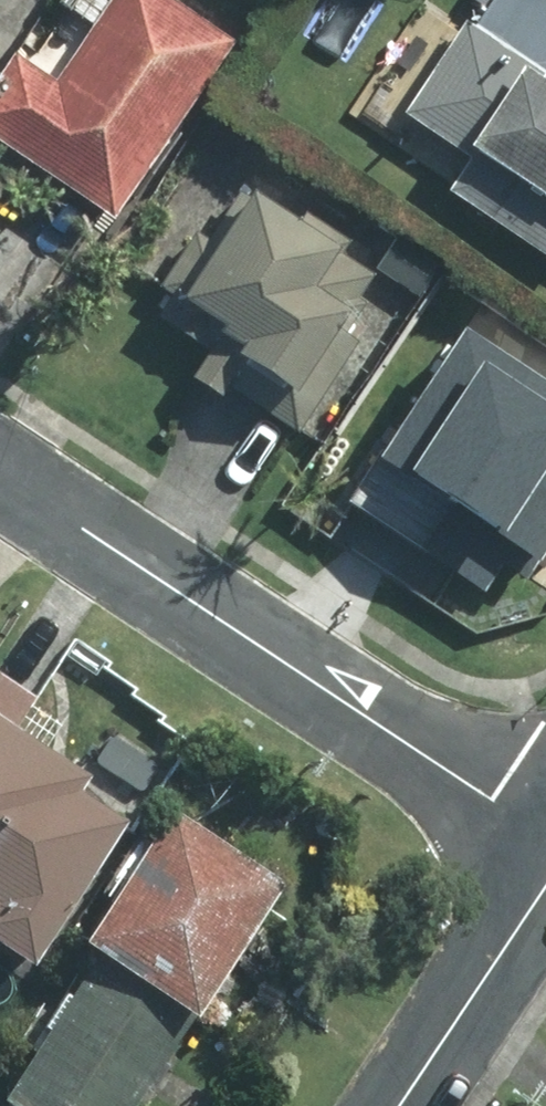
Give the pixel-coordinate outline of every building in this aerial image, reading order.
[(121,225),(237,49),(164,0),(127,0),(65,95),(24,68),(0,104),(0,144),(121,225)] [(463,198),(545,256),(545,0),(471,0),(471,1),(496,16),(482,35),(476,32),(415,121),(484,168),(463,198)] [(239,391),(304,434),(361,349),(350,342),(371,310),(363,305),(379,280),(265,205),(229,256),(205,240),(171,291),(179,296),(165,319),(222,356),(202,387),(229,405),(239,391)] [(437,263),(406,243),(391,268),(421,288),(437,263)] [(545,522),(545,353),(524,339),(532,326),(506,309),(491,312),(479,331),(490,338),(473,362),(462,354),(391,462),(526,552),(545,522)] [(9,917),(0,931),(0,950),(36,973),(131,831),(84,799),(95,782),(19,734),(37,706),(0,681),(0,910),(9,917)] [(102,954),(109,959),(201,1020),(207,1024),(293,896),(182,822),(102,954)] [(23,1105),(150,1105),(201,1020),(109,959),(106,964),(23,1105)]
